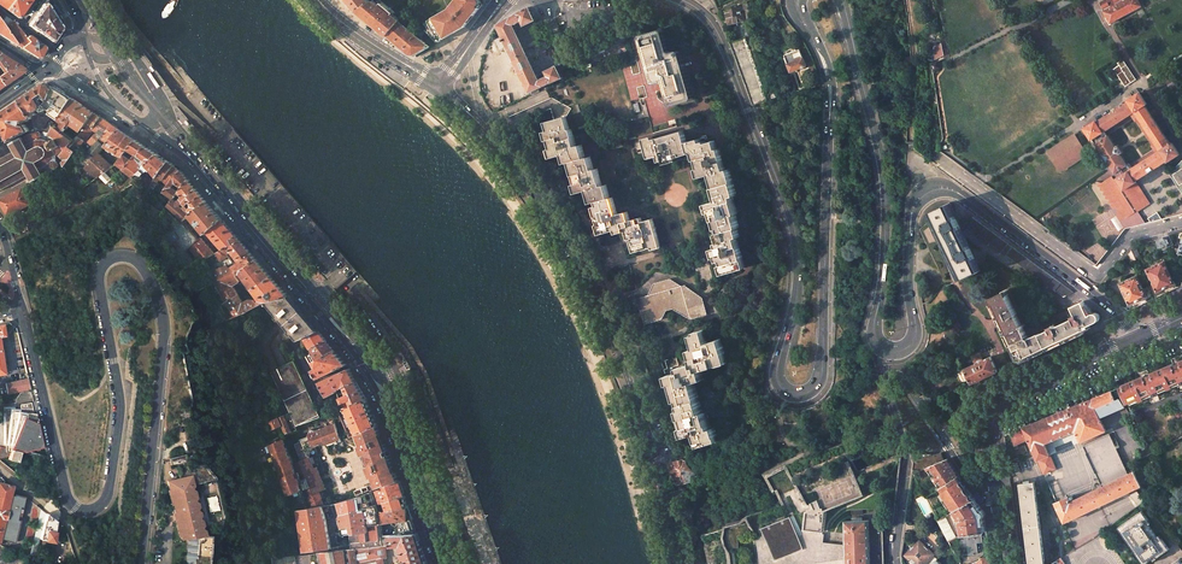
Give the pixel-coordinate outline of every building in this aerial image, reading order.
[(6,10),(13,0),(0,0),(0,5),(6,10)] [(31,0),(13,0),(6,10),(18,18),(31,0)] [(357,11),(366,6),(371,3),(369,0),(347,0),(357,11)] [(362,15),(388,36),(401,21),(394,15),(395,14),(378,0),(377,0),(374,2),(371,3),(366,6),(369,11),(362,15)] [(428,22),(431,28),(428,30),(439,42),(466,26),(466,25),(482,5),(480,0),(461,0),(458,4),(456,3),(451,9),(428,22)] [(1110,23),(1141,6),(1138,0),(1098,0),(1110,23)] [(43,4),(29,25),(52,41),(61,28),(53,16),(46,4),(45,4),(44,3),(43,4)] [(740,4),(726,10),(729,24),(744,21),(742,10),(740,4)] [(366,6),(357,11),(360,13),(362,15),(369,11),(366,6)] [(530,7),(499,25),(499,26),(504,36),(513,54),(531,93),(547,85),(564,78),(558,66),(556,67),(544,73),(522,27),(536,20),(530,7)] [(0,12),(0,22),(4,27),(15,44),(18,46),(22,48),(32,41),(27,36),(23,32),(12,21),(0,12)] [(401,21),(388,36),(411,55),(415,55),(431,46),(432,46),(432,45),(427,38),(425,34),(421,38),(401,21)] [(15,44),(4,27),(0,22),(0,34),(15,44)] [(672,52),(669,51),(664,31),(661,30),(642,35),(640,38),(650,70),(646,71),(649,81),(652,80),(653,83),(656,84),(662,83),(665,84),(670,104),(673,105),(692,100),(694,97),(681,52),(678,51),(672,52)] [(32,41),(22,48),(33,55),(38,58),(40,57),(45,49),(44,47),(38,42),(29,35),(27,36),(32,41)] [(432,45),(437,42),(432,35),(427,38),(432,45)] [(766,95),(746,37),(730,43),(753,106),(768,101),(766,95)] [(143,53),(135,42),(132,45),(135,50),(137,49),(141,54),(143,53)] [(554,50),(549,52),(556,67),(558,66),(561,65),(554,50)] [(800,50),(786,56),(792,71),(807,65),(800,50)] [(0,54),(0,81),(3,86),(10,81),(24,71),(23,69),(12,61),(0,54)] [(932,65),(935,71),(941,68),(938,61),(932,65)] [(1114,69),(1125,86),(1136,79),(1126,65),(1122,68),(1120,65),(1114,69)] [(53,85),(49,82),(23,100),(31,112),(33,116),(38,114),(36,111),(41,108),(44,111),(45,111),(51,108),(47,105),(50,100),(54,93),(53,92),(56,87),(53,85)] [(66,94),(56,87),(53,92),(54,93),(50,100),(47,105),(51,108),(53,109),(50,114),(59,120),(73,98),(66,94)] [(779,91),(769,94),(771,100),(781,97),(779,91)] [(1084,128),(1092,140),(1093,139),(1118,178),(1117,178),(1124,190),(1129,187),(1136,182),(1136,181),(1167,161),(1168,162),(1169,161),(1180,154),(1172,143),(1171,143),(1171,142),(1170,143),(1162,131),(1153,118),(1145,105),(1147,104),(1139,92),(1127,100),(1128,102),(1097,122),(1096,120),(1084,128)] [(82,105),(73,98),(59,120),(68,126),(69,125),(71,122),(82,105)] [(23,100),(9,109),(0,115),(0,122),(11,141),(26,133),(30,131),(26,124),(24,122),(25,120),(28,122),(31,121),(34,118),(33,116),(31,112),(23,100)] [(95,113),(82,105),(71,122),(82,130),(86,124),(95,113)] [(50,115),(45,111),(44,111),(38,114),(33,116),(34,118),(35,120),(36,130),(43,131),(44,129),(50,117),(50,115)] [(95,113),(86,124),(88,125),(93,128),(101,117),(95,113)] [(1153,118),(1162,131),(1167,128),(1158,115),(1153,118)] [(570,129),(566,116),(548,122),(551,130),(546,131),(554,158),(565,154),(567,163),(572,162),(585,158),(581,145),(576,146),(571,129),(570,129)] [(112,124),(101,117),(93,128),(97,132),(102,135),(104,136),(112,124)] [(56,125),(51,122),(46,131),(51,132),(56,126),(56,125)] [(112,124),(104,136),(102,135),(98,139),(106,146),(120,129),(112,124)] [(93,128),(88,125),(83,131),(78,136),(84,140),(93,128)] [(64,132),(56,126),(51,132),(63,141),(64,144),(65,148),(66,150),(74,140),(65,133),(64,132)] [(137,140),(120,129),(106,146),(122,157),(123,157),(129,150),(137,140)] [(45,131),(44,134),(42,133),(41,133),(41,132),(39,131),(37,131),(35,131),(34,132),(14,143),(13,142),(12,143),(16,151),(0,160),(0,187),(2,190),(29,175),(33,182),(56,169),(58,166),(59,165),(58,163),(57,161),(57,156),(65,148),(64,144),(63,141),(51,132),(46,131),(45,131)] [(687,142),(683,131),(653,139),(652,136),(643,139),(648,156),(657,153),(659,162),(664,161),(664,162),(677,158),(676,154),(680,153),(680,154),(684,153),(686,152),(689,151),(687,142)] [(102,135),(97,132),(88,141),(92,146),(98,139),(102,135)] [(1075,134),(1048,152),(1060,170),(1086,153),(1075,134)] [(84,140),(78,136),(74,140),(66,150),(61,155),(67,160),(63,163),(65,167),(84,140)] [(106,146),(98,139),(92,146),(99,153),(106,146)] [(701,142),(700,139),(687,142),(689,151),(690,153),(694,151),(702,177),(710,175),(711,179),(714,178),(716,187),(733,182),(729,169),(725,170),(719,149),(717,149),(715,143),(706,145),(705,141),(701,142)] [(158,154),(137,140),(129,150),(148,163),(158,154)] [(99,153),(92,146),(87,151),(95,158),(99,153)] [(148,163),(129,150),(123,157),(117,164),(130,174),(132,176),(137,174),(144,169),(145,166),(147,164),(148,163)] [(86,168),(95,158),(87,151),(72,169),(78,176),(86,168)] [(100,155),(99,153),(95,158),(86,168),(87,169),(97,178),(100,176),(106,172),(113,167),(112,167),(100,155)] [(169,162),(158,154),(148,163),(147,164),(149,167),(156,176),(157,177),(169,162)] [(594,170),(590,157),(585,158),(572,162),(576,175),(574,175),(579,193),(587,190),(588,195),(591,194),(593,203),(596,202),(610,198),(606,185),(602,186),(597,169),(594,170)] [(169,162),(157,177),(155,180),(160,184),(163,180),(175,166),(169,162)] [(1181,168),(1181,162),(1170,174),(1181,193),(1181,183),(1179,185),(1172,174),(1181,168)] [(147,172),(145,166),(144,169),(137,174),(143,176),(147,172)] [(181,171),(180,170),(175,166),(163,180),(168,184),(178,192),(182,188),(189,180),(181,171)] [(1172,174),(1179,185),(1181,183),(1181,168),(1172,174)] [(92,182),(84,172),(75,183),(80,191),(92,182)] [(116,182),(106,172),(100,176),(112,186),(116,182)] [(132,176),(130,174),(119,185),(122,187),(126,186),(134,178),(132,176)] [(1150,204),(1136,182),(1129,187),(1124,190),(1117,178),(1114,180),(1112,176),(1102,183),(1099,182),(1097,186),(1100,187),(1099,190),(1103,191),(1102,195),(1105,196),(1104,199),(1108,200),(1106,204),(1110,205),(1109,208),(1115,210),(1113,217),(1118,222),(1119,221),(1126,228),(1135,226),(1129,216),(1137,211),(1138,212),(1150,204)] [(160,184),(155,180),(154,181),(148,189),(158,197),(162,192),(168,184),(163,180),(160,184)] [(196,189),(189,180),(182,188),(178,192),(174,198),(180,205),(184,202),(196,189)] [(737,196),(733,182),(716,187),(719,196),(716,196),(718,201),(709,203),(714,220),(718,220),(721,232),(737,228),(739,227),(735,214),(738,214),(733,197),(737,196)] [(178,192),(168,184),(162,192),(172,199),(174,198),(178,192)] [(24,189),(24,188),(2,200),(9,215),(32,204),(24,189)] [(207,201),(196,189),(184,202),(187,205),(188,204),(191,202),(193,204),(194,205),(190,209),(191,210),(190,210),(192,214),(207,201)] [(619,214),(614,197),(610,198),(596,202),(600,215),(597,215),(601,228),(602,229),(604,233),(617,229),(618,233),(624,231),(622,223),(632,220),(629,211),(619,214)] [(180,205),(174,198),(172,199),(165,208),(180,223),(182,221),(189,216),(180,205)] [(222,219),(207,201),(192,214),(189,216),(196,224),(205,234),(206,234),(208,232),(222,219)] [(928,223),(921,229),(944,279),(944,280),(946,285),(954,281),(962,278),(931,212),(950,203),(924,214),(928,223)] [(962,278),(962,279),(981,270),(980,267),(972,251),(960,224),(950,203),(931,212),(962,278)] [(1135,226),(1146,223),(1138,212),(1137,211),(1129,216),(1135,226)] [(1150,222),(1162,219),(1157,212),(1148,218),(1150,222)] [(644,221),(643,217),(632,220),(622,223),(624,231),(625,232),(628,231),(629,235),(628,237),(629,240),(633,239),(637,252),(660,245),(652,219),(644,221)] [(966,225),(1064,297),(1073,292),(972,217),(966,225)] [(236,235),(222,219),(208,232),(211,237),(215,241),(222,249),(236,235)] [(198,239),(182,221),(180,223),(160,238),(176,259),(189,248),(198,239)] [(26,228),(11,232),(14,237),(28,233),(26,228)] [(739,237),(737,228),(721,232),(719,233),(721,242),(717,243),(718,247),(714,248),(718,262),(721,261),(723,265),(721,265),(723,269),(724,271),(725,274),(728,273),(745,268),(736,238),(739,237)] [(211,237),(208,232),(206,234),(205,234),(200,238),(205,243),(206,242),(211,237)] [(258,259),(236,235),(222,249),(218,251),(223,261),(230,256),(229,255),(232,252),(236,258),(235,259),(239,264),(236,265),(229,269),(228,265),(224,266),(214,268),(217,281),(227,276),(240,271),(247,264),(249,266),(258,259)] [(1167,246),(1167,247),(1174,244),(1169,236),(1163,238),(1167,246)] [(214,254),(208,246),(209,245),(207,243),(206,244),(205,243),(200,238),(198,239),(189,248),(200,261),(214,254)] [(1156,240),(1158,248),(1167,246),(1163,238),(1156,240)] [(1132,250),(1136,259),(1140,257),(1135,245),(1132,250)] [(1128,254),(1132,262),(1136,259),(1132,250),(1128,254)] [(273,277),(258,259),(249,266),(247,264),(240,271),(241,273),(253,289),(273,278),(273,277)] [(1154,283),(1157,291),(1175,283),(1164,262),(1147,269),(1154,283)] [(241,273),(240,271),(227,276),(217,281),(214,282),(226,300),(238,294),(233,286),(240,281),(237,275),(241,273)] [(1130,304),(1147,296),(1143,288),(1137,276),(1121,283),(1130,304)] [(268,302),(290,297),(289,296),(273,278),(253,289),(257,295),(262,301),(263,304),(265,303),(268,302)] [(682,286),(672,280),(655,285),(658,293),(639,298),(646,323),(661,318),(659,311),(661,311),(662,309),(661,308),(673,304),(674,307),(680,311),(681,313),(688,311),(704,307),(701,299),(694,301),(692,292),(684,287),(682,288),(682,286)] [(1148,286),(1154,299),(1166,293),(1177,288),(1175,283),(1157,291),(1154,283),(1148,286)] [(1123,307),(1128,311),(1141,305),(1154,299),(1148,286),(1143,288),(1147,296),(1130,304),(1123,307)] [(1001,321),(1006,332),(1021,325),(1006,291),(990,298),(999,316),(1000,318),(1001,321)] [(250,300),(242,303),(242,302),(238,294),(226,300),(230,307),(231,309),(236,316),(242,314),(247,312),(263,304),(262,301),(257,303),(254,300),(250,300)] [(302,312),(290,297),(268,302),(280,316),(278,317),(280,319),(281,320),(282,319),(287,325),(302,312)] [(1073,318),(1056,326),(1055,325),(1054,325),(1049,327),(1050,327),(1049,328),(1049,329),(1040,334),(1047,348),(1069,338),(1091,328),(1090,326),(1099,322),(1100,322),(1100,321),(1101,321),(1102,319),(1102,318),(1102,316),(1101,314),(1101,313),(1100,312),(1098,311),(1097,311),(1094,311),(1089,313),(1087,309),(1084,301),(1073,306),(1077,314),(1073,316),(1073,317),(1072,317),(1073,318)] [(690,318),(706,314),(704,307),(688,311),(690,318)] [(319,331),(302,312),(287,325),(293,331),(291,332),(294,335),(295,334),(300,340),(302,339),(306,337),(319,331)] [(1023,324),(1022,325),(1026,333),(1028,338),(1031,337),(1040,333),(1040,332),(1033,319),(1028,322),(1029,324),(1026,326),(1026,325),(1025,325),(1024,324),(1023,324)] [(1019,359),(1023,360),(1030,357),(1047,349),(1047,348),(1040,334),(1040,333),(1031,337),(1028,338),(1026,333),(1022,325),(1021,325),(1006,332),(1019,359)] [(327,340),(319,331),(306,337),(310,345),(312,348),(327,340)] [(691,349),(695,362),(693,363),(695,372),(701,370),(714,367),(714,366),(718,365),(718,363),(726,361),(720,340),(712,343),(711,342),(707,343),(704,331),(691,335),(694,348),(691,349)] [(335,351),(327,340),(312,348),(318,360),(335,351)] [(318,360),(312,348),(308,350),(310,354),(306,356),(310,364),(314,362),(318,360)] [(347,365),(335,351),(318,360),(314,362),(317,367),(313,370),(317,377),(318,379),(347,365)] [(966,368),(973,384),(985,378),(998,372),(991,357),(981,361),(981,360),(982,359),(979,353),(973,356),(975,362),(976,362),(977,363),(966,368)] [(292,356),(284,360),(286,365),(294,361),(292,356)] [(679,366),(676,357),(661,361),(665,374),(671,372),(670,368),(679,366)] [(301,375),(294,361),(286,365),(278,368),(271,372),(284,401),(308,389),(301,375)] [(1178,384),(1177,382),(1181,380),(1181,361),(1178,363),(1158,372),(1134,382),(1121,387),(1127,402),(1135,399),(1136,402),(1150,396),(1148,394),(1156,391),(1163,388),(1165,390),(1178,384)] [(703,375),(701,370),(695,372),(693,363),(681,367),(682,371),(670,374),(675,392),(677,391),(681,404),(699,399),(694,382),(702,380),(700,376),(703,375)] [(969,382),(970,385),(973,384),(966,368),(959,371),(964,382),(966,381),(967,383),(969,382)] [(349,369),(320,382),(321,384),(327,397),(337,392),(336,391),(345,387),(345,386),(357,381),(349,369)] [(29,378),(6,383),(8,394),(31,389),(30,384),(29,378)] [(367,399),(357,381),(345,386),(345,387),(349,394),(341,397),(345,407),(367,399)] [(308,390),(308,389),(284,401),(296,426),(320,414),(308,390)] [(1094,398),(1091,399),(1100,417),(1125,406),(1120,399),(1116,400),(1112,391),(1094,398)] [(378,425),(367,399),(345,407),(348,414),(350,417),(353,424),(355,428),(357,434),(360,433),(364,431),(378,425)] [(702,412),(699,399),(681,404),(685,417),(682,418),(687,435),(696,433),(698,442),(701,441),(702,445),(718,441),(714,427),(711,428),(706,411),(702,412)] [(1091,399),(1036,422),(1045,443),(1076,430),(1081,441),(1106,430),(1100,417),(1091,399)] [(4,409),(5,422),(0,423),(0,447),(5,448),(6,452),(10,453),(9,456),(8,459),(17,462),(20,451),(23,452),(28,451),(45,447),(37,414),(34,413),(32,403),(21,404),(20,409),(4,409)] [(348,414),(345,407),(343,408),(339,410),(341,416),(348,414)] [(296,427),(290,412),(285,414),(292,432),(298,430),(296,427)] [(292,432),(285,414),(278,418),(281,424),(286,435),(292,432)] [(353,424),(350,417),(343,420),(346,427),(353,424)] [(281,424),(278,418),(267,422),(270,428),(281,424)] [(1050,455),(1045,443),(1036,422),(1031,424),(1024,427),(1029,439),(1030,441),(1038,460),(1050,455)] [(318,477),(315,469),(314,470),(312,466),(310,467),(307,459),(310,458),(309,457),(308,454),(310,450),(313,449),(325,443),(326,444),(330,443),(333,441),(334,441),(337,440),(341,438),(336,424),(315,432),(311,430),(307,437),(308,439),(301,442),(295,444),(301,462),(291,465),(282,440),(268,445),(288,497),(301,492),(301,493),(303,492),(306,491),(309,498),(304,500),(308,510),(324,506),(322,500),(323,500),(320,493),(322,492),(323,491),(321,484),(318,477)] [(368,454),(372,465),(370,465),(376,482),(378,481),(381,487),(385,486),(385,487),(400,481),(394,465),(393,466),(391,462),(392,462),(390,456),(388,449),(386,444),(384,444),(383,441),(384,441),(379,428),(378,425),(364,431),(360,433),(364,444),(362,445),(366,454),(368,454)] [(1024,427),(1011,432),(1016,445),(1029,439),(1024,427)] [(357,434),(355,428),(348,431),(351,437),(357,434)] [(1045,443),(1050,455),(1057,452),(1054,446),(1074,437),(1077,443),(1081,441),(1076,430),(1045,443)] [(1084,445),(1102,487),(1129,475),(1111,433),(1084,445)] [(1154,452),(1149,444),(1148,445),(1151,451),(1143,455),(1144,457),(1154,452)] [(9,456),(10,453),(6,452),(5,448),(0,447),(0,458),(9,456)] [(933,456),(915,462),(913,474),(929,467),(944,460),(942,453),(939,454),(933,456)] [(1050,455),(1038,460),(1044,474),(1056,469),(1050,455)] [(959,475),(948,458),(944,460),(929,467),(942,486),(959,475)] [(684,482),(699,479),(686,465),(685,462),(683,461),(674,463),(670,464),(669,465),(675,476),(678,484),(684,482)] [(788,466),(786,462),(767,471),(771,480),(772,480),(770,476),(788,466)] [(1065,522),(1127,492),(1135,488),(1142,485),(1135,472),(1129,475),(1102,487),(1070,502),(1059,507),(1065,522)] [(170,489),(173,503),(171,504),(169,504),(170,510),(172,509),(174,509),(178,508),(181,519),(177,520),(180,535),(181,539),(188,537),(193,537),(206,534),(192,475),(168,480),(170,489)] [(943,492),(951,506),(953,507),(954,506),(957,509),(975,499),(971,493),(969,494),(961,481),(963,480),(959,475),(942,486),(944,490),(943,490),(943,492)] [(0,539),(13,542),(15,530),(18,526),(19,519),(21,507),(23,500),(19,496),(11,494),(13,486),(0,476),(0,539)] [(404,493),(400,481),(385,487),(381,488),(382,489),(377,490),(380,499),(391,496),(392,497),(404,493)] [(1030,563),(1045,563),(1035,482),(1020,483),(1030,563)] [(356,496),(369,491),(368,487),(355,491),(356,496)] [(1135,488),(1127,492),(1138,506),(1140,504),(1141,505),(1145,501),(1140,495),(1141,495),(1135,488)] [(368,525),(364,508),(376,505),(371,492),(339,503),(343,528),(342,528),(344,535),(350,534),(369,531),(368,525)] [(404,493),(392,497),(391,496),(380,499),(381,503),(405,496),(404,493)] [(409,507),(405,496),(381,503),(383,508),(384,512),(409,507)] [(825,531),(827,511),(825,512),(823,507),(822,505),(819,497),(812,500),(814,506),(807,509),(806,529),(812,530),(818,530),(825,531)] [(1068,497),(1056,502),(1059,507),(1070,502),(1068,497)] [(975,499),(957,509),(957,510),(963,519),(965,533),(986,531),(986,526),(984,514),(984,513),(984,512),(983,511),(975,499)] [(343,528),(339,503),(335,504),(324,506),(327,520),(330,537),(337,536),(344,535),(342,528),(343,528)] [(380,508),(378,504),(376,505),(364,508),(368,525),(380,523),(380,512),(381,512),(380,508)] [(327,520),(324,506),(308,510),(297,512),(303,552),(326,549),(331,548),(330,537),(327,520)] [(412,518),(409,507),(384,512),(381,512),(380,512),(380,523),(382,523),(397,520),(412,518)] [(40,539),(45,515),(47,513),(41,509),(31,556),(36,558),(40,539)] [(177,520),(174,509),(172,509),(178,536),(180,535),(177,520)] [(1142,511),(1118,528),(1144,563),(1146,563),(1153,559),(1154,561),(1157,558),(1169,549),(1162,539),(1159,540),(1155,535),(1151,538),(1147,531),(1151,528),(1146,521),(1148,520),(1142,511)] [(56,523),(57,521),(47,513),(45,515),(40,539),(54,541),(56,523)] [(789,516),(760,529),(771,553),(772,555),(775,561),(803,548),(796,531),(789,516)] [(946,516),(938,520),(949,541),(957,537),(946,516)] [(414,523),(412,518),(397,520),(398,526),(399,535),(418,533),(414,523)] [(868,520),(867,520),(845,521),(846,549),(846,552),(847,563),(870,563),(868,520)] [(383,536),(382,523),(380,523),(368,525),(369,531),(350,534),(351,539),(352,549),(383,546),(383,536)] [(1155,535),(1151,528),(1147,531),(1151,538),(1155,535)] [(803,533),(808,546),(803,548),(775,561),(772,555),(771,553),(762,557),(763,563),(784,563),(811,560),(844,555),(844,552),(846,552),(846,549),(842,549),(842,545),(822,543),(823,535),(818,534),(818,530),(812,530),(812,534),(803,533)] [(986,531),(965,533),(965,539),(963,539),(965,555),(978,553),(977,542),(988,541),(986,531)] [(418,533),(399,535),(392,535),(392,536),(393,545),(403,544),(404,548),(405,553),(405,554),(406,560),(405,560),(406,563),(407,563),(420,563),(427,560),(421,543),(418,533)] [(746,540),(746,534),(740,535),(739,548),(743,548),(746,547),(746,542),(748,542),(748,540),(746,540)] [(392,536),(392,535),(383,536),(383,546),(393,545),(392,536)] [(352,549),(351,539),(345,544),(338,542),(337,536),(330,537),(331,548),(326,549),(326,552),(332,551),(352,549)] [(916,563),(925,563),(935,554),(919,539),(906,554),(916,563)] [(383,546),(352,549),(352,563),(385,563),(383,558),(383,546)] [(744,560),(743,548),(733,548),(734,562),(744,560)] [(352,549),(332,551),(326,552),(318,553),(320,563),(352,563),(352,549)] [(318,553),(304,555),(294,557),(295,563),(320,563),(318,553)] [(974,563),(991,563),(989,555),(985,555),(974,563)]
